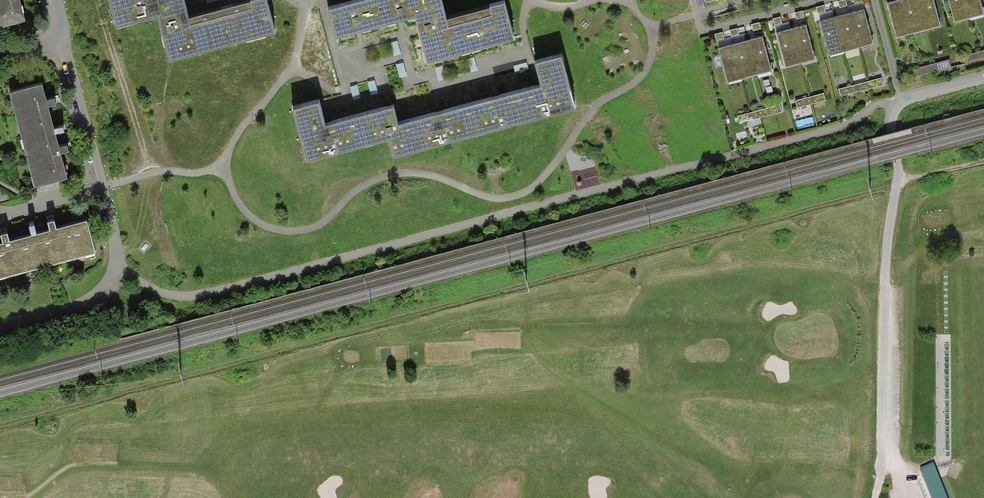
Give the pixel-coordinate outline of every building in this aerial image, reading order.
[(25,22),(19,0),(0,0),(0,28),(25,22)] [(116,29),(157,19),(169,63),(275,35),(266,0),(261,0),(188,19),(183,0),(108,0),(116,29)] [(328,11),(336,40),(415,18),(427,64),(514,41),(505,5),(447,20),(441,0),(370,0),(328,11)] [(912,34),(903,0),(901,0),(887,4),(897,38),(912,34)] [(926,30),(918,0),(903,0),(912,34),(926,30)] [(926,30),(940,26),(933,0),(918,0),(926,30)] [(969,19),(964,0),(948,0),(954,23),(969,19)] [(983,15),(980,0),(964,0),(969,19),(983,15)] [(864,10),(849,15),(858,49),(873,45),(864,10)] [(843,53),(858,49),(849,15),(833,19),(843,53)] [(829,57),(843,53),(833,19),(820,22),(829,57)] [(801,64),(815,60),(806,26),(791,30),(801,64)] [(737,29),(730,31),(731,37),(739,35),(737,29)] [(785,68),(801,64),(791,30),(776,34),(785,68)] [(722,32),(715,34),(716,41),(724,39),(722,32)] [(762,37),(748,41),(757,75),(771,71),(762,37)] [(743,79),(757,75),(748,41),(734,45),(743,79)] [(728,83),(743,79),(734,45),(718,49),(728,83)] [(966,63),(980,59),(978,52),(965,56),(966,63)] [(319,104),(293,111),(307,163),(388,141),(393,159),(575,110),(561,58),(535,65),(541,88),(398,126),(393,108),(325,127),(319,104)] [(951,67),(949,60),(935,64),(937,71),(951,67)] [(923,75),(937,71),(935,64),(921,67),(923,75)] [(923,75),(921,67),(907,71),(909,78),(923,75)] [(883,86),(881,79),(867,82),(869,90),(883,86)] [(855,93),(869,90),(867,82),(853,86),(855,93)] [(42,85),(10,94),(35,188),(67,179),(61,154),(69,152),(67,145),(59,147),(56,135),(65,133),(63,128),(54,130),(48,107),(56,105),(55,99),(47,101),(42,85)] [(855,93),(853,86),(839,90),(841,97),(855,93)] [(825,101),(823,94),(809,98),(811,105),(825,101)] [(797,109),(811,105),(809,98),(796,101),(797,109)] [(782,112),(780,106),(766,109),(768,117),(782,112)] [(754,120),(768,117),(766,109),(752,113),(754,120)] [(754,120),(752,113),(738,117),(739,124),(754,120)] [(96,255),(87,222),(57,230),(55,221),(48,223),(50,232),(37,235),(34,225),(29,227),(31,237),(10,242),(8,234),(1,236),(3,244),(0,245),(0,280),(96,255)] [(934,464),(921,469),(932,497),(947,497),(934,464)]
